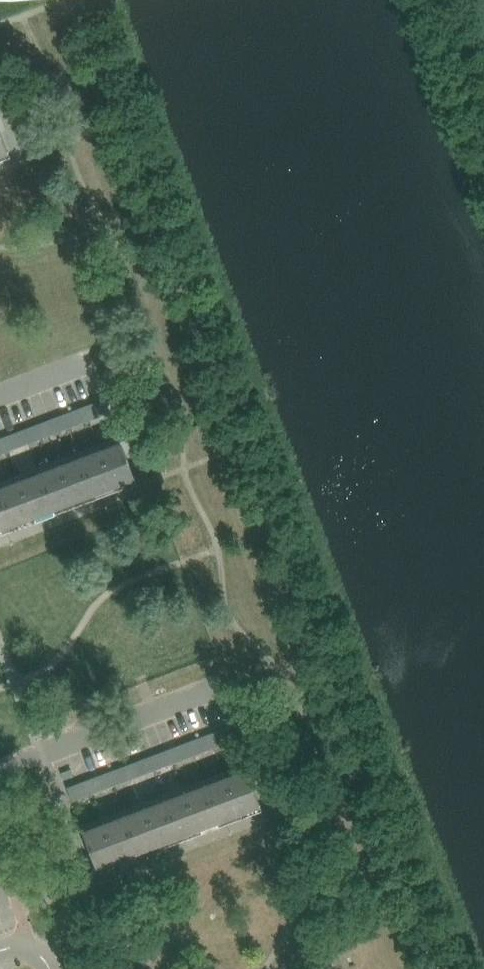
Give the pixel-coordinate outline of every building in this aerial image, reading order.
[(9,152),(0,129),(0,155),(9,152)] [(97,401),(102,414),(110,411),(105,398),(97,401)] [(88,404),(93,417),(102,414),(97,401),(88,404)] [(85,420),(80,407),(72,410),(77,423),(85,420)] [(72,410),(64,414),(69,426),(77,423),(72,410)] [(64,414),(56,417),(61,429),(69,426),(64,414)] [(48,420),(52,433),(61,429),(56,417),(48,420)] [(40,423),(32,426),(37,438),(45,435),(40,423)] [(32,426),(24,429),(28,442),(37,438),(32,426)] [(24,429),(15,432),(20,445),(28,442),(24,429)] [(7,435),(12,448),(20,445),(15,432),(7,435)] [(114,486),(135,478),(121,441),(100,448),(114,486)] [(100,448),(98,449),(80,456),(94,493),(114,486),(100,448)] [(80,456),(60,464),(74,501),(94,493),(80,456)] [(60,464),(40,471),(54,509),(74,501),(60,464)] [(40,471),(19,479),(33,516),(54,509),(40,471)] [(0,486),(0,488),(13,524),(33,516),(19,479),(0,486)] [(13,524),(0,488),(0,529),(13,524)] [(230,725),(222,728),(227,740),(234,737),(230,725)] [(214,731),(219,743),(227,740),(222,728),(214,731)] [(206,734),(198,737),(203,749),(211,746),(206,734)] [(198,737),(190,740),(195,752),(203,749),(198,737)] [(190,740),(182,743),(186,755),(195,752),(190,740)] [(182,743),(174,746),(178,758),(186,755),(182,743)] [(166,749),(158,752),(163,764),(171,761),(166,749)] [(158,752),(150,755),(154,768),(163,764),(158,752)] [(150,755),(141,758),(146,771),(154,768),(150,755)] [(141,758),(133,762),(138,774),(146,771),(141,758)] [(70,766),(67,759),(58,762),(61,769),(70,766)] [(131,777),(126,764),(118,768),(122,780),(131,777)] [(224,775),(239,813),(260,805),(245,767),(224,775)] [(118,768),(109,771),(114,783),(122,780),(118,768)] [(109,771),(101,774),(106,786),(114,783),(109,771)] [(101,774),(93,777),(98,789),(106,786),(101,774)] [(239,813),(224,775),(205,782),(219,820),(239,813)] [(85,780),(76,783),(81,796),(90,793),(85,780)] [(205,782),(185,790),(199,828),(219,820),(205,782)] [(76,783),(68,786),(73,799),(81,796),(76,783)] [(199,828),(185,790),(165,797),(179,835),(199,828)] [(179,835),(165,797),(145,805),(159,843),(179,835)] [(159,843),(145,805),(125,813),(139,850),(159,843)] [(139,850),(125,813),(105,820),(119,858),(139,850)] [(119,858),(105,820),(84,828),(98,865),(119,858)]
